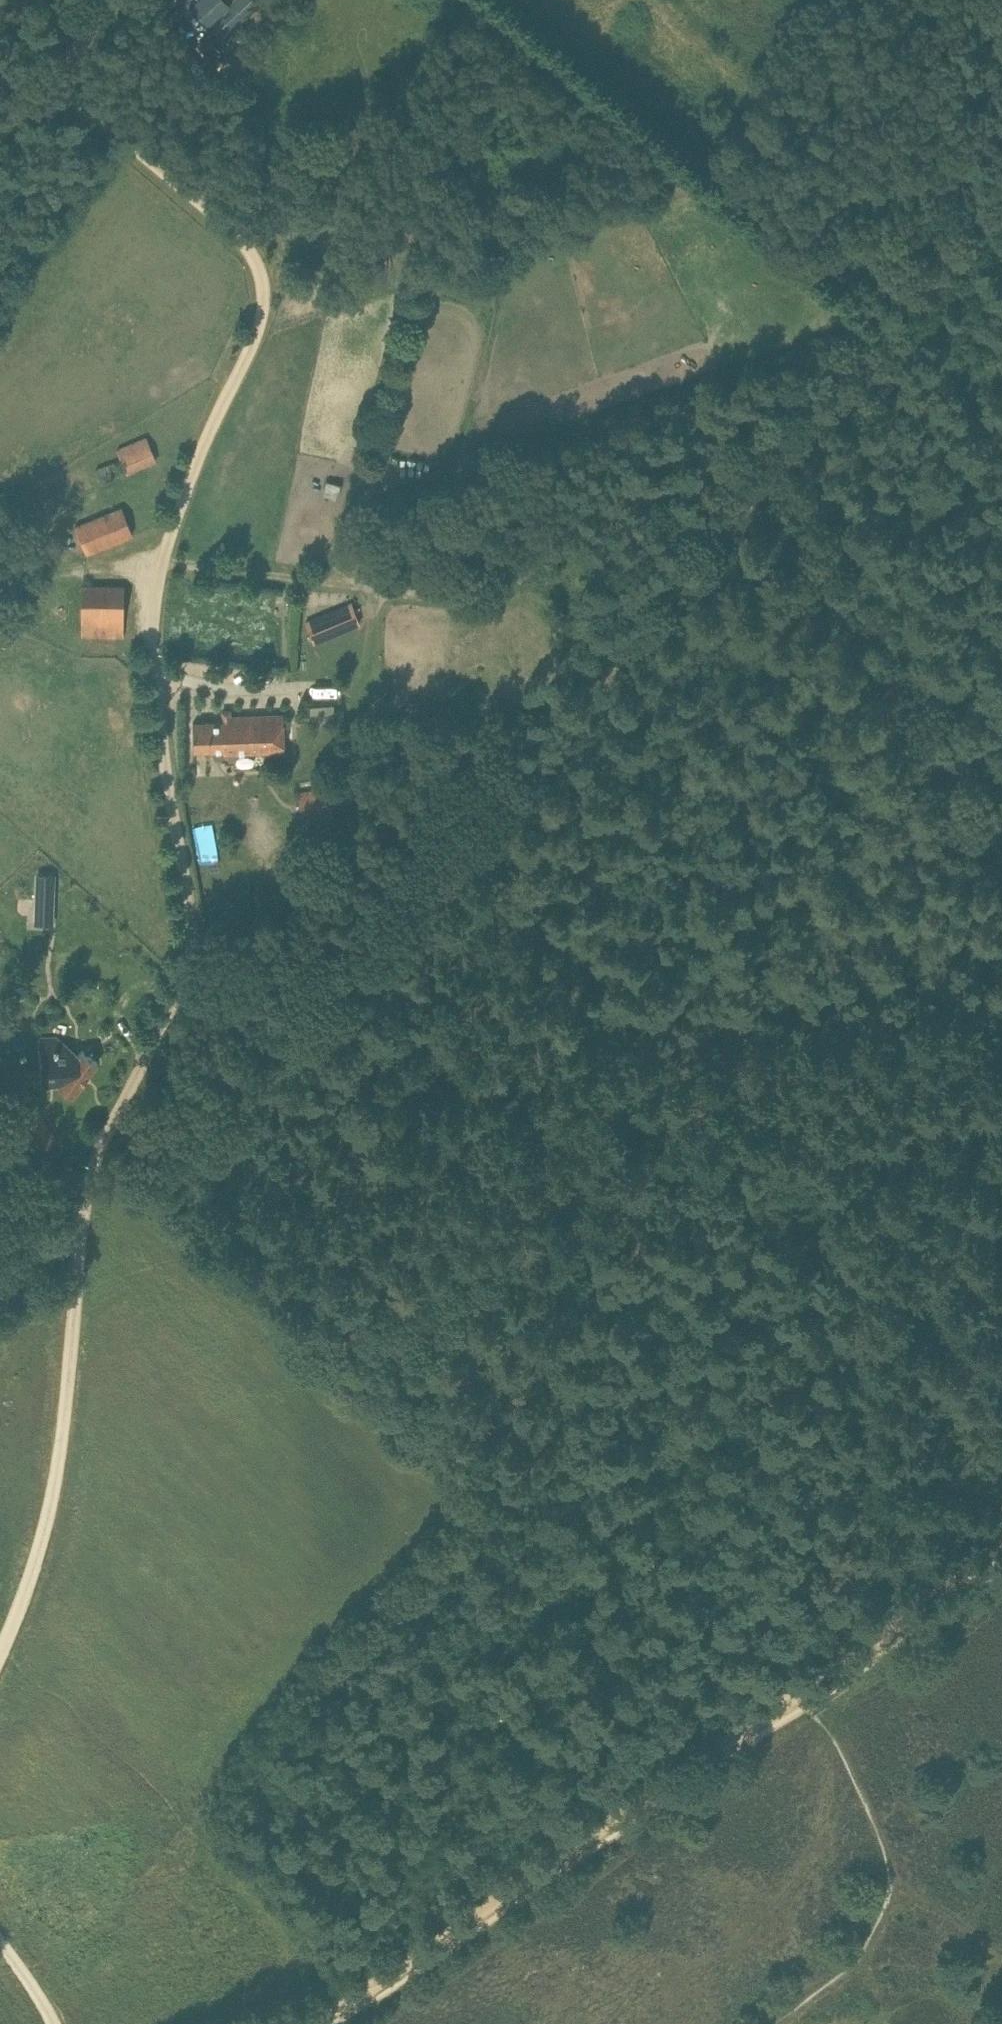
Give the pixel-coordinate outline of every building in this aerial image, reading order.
[(221,14),(218,11),(230,1),(229,0),(192,0),(191,2),(209,20),(219,30),(228,22),(221,14)] [(196,45),(202,51),(211,61),(221,51),(205,36),(196,45)] [(117,449),(126,471),(156,458),(147,436),(117,449)] [(96,468),(102,481),(120,473),(115,460),(96,468)] [(329,479),(325,491),(338,495),(341,483),(329,479)] [(126,506),(76,520),(85,550),(134,536),(126,506)] [(82,635),(124,635),(124,584),(82,584),(82,635)] [(286,592),(286,608),(299,608),(299,592),(286,592)] [(360,622),(351,600),(306,619),(314,641),(360,622)] [(223,716),(223,721),(193,721),(194,750),(224,749),(224,752),(284,750),(283,714),(223,716)] [(212,791),(211,777),(198,778),(199,792),(212,791)] [(330,785),(297,791),(304,825),(336,819),(330,785)] [(56,873),(37,873),(35,922),(54,923),(56,873)] [(73,1095),(98,1061),(81,1048),(79,1051),(57,1034),(40,1036),(41,1070),(57,1082),(57,1083),(73,1095)] [(55,1137),(45,1119),(24,1083),(8,1092),(39,1146),(55,1137)]
